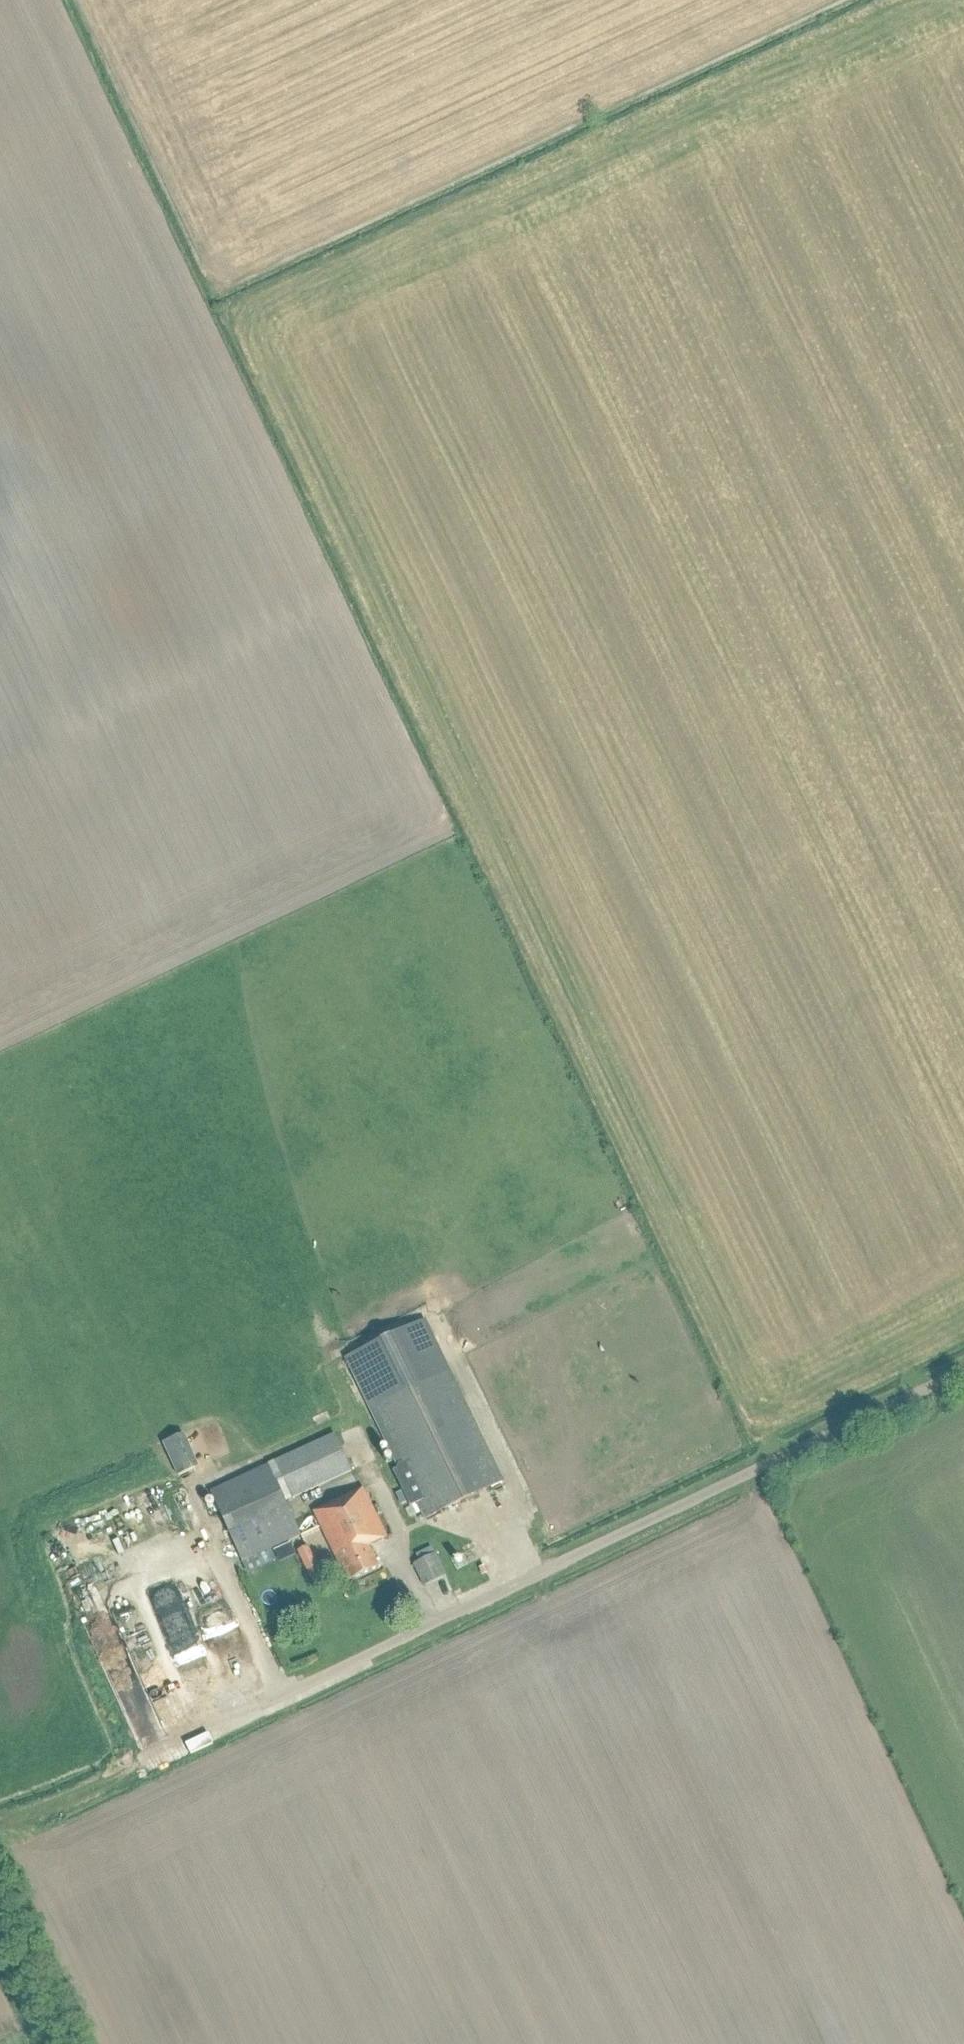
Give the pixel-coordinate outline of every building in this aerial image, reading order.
[(346,1359),(370,1408),(424,1520),(503,1482),(425,1320),(346,1359)] [(276,1462),(292,1498),(351,1471),(335,1435),(276,1462)] [(210,1492),(242,1562),(300,1536),(268,1466),(210,1492)] [(337,1570),(344,1585),(381,1567),(371,1546),(387,1538),(363,1488),(313,1512),(340,1568),(337,1570)] [(322,1577),(308,1546),(298,1551),(312,1582),(322,1577)] [(446,1576),(435,1553),(413,1565),(423,1587),(446,1576)] [(204,1684),(171,1595),(148,1603),(181,1693),(204,1684)] [(143,1670),(121,1601),(94,1610),(116,1678),(143,1670)] [(135,1687),(143,1706),(152,1703),(144,1683),(135,1687)]
